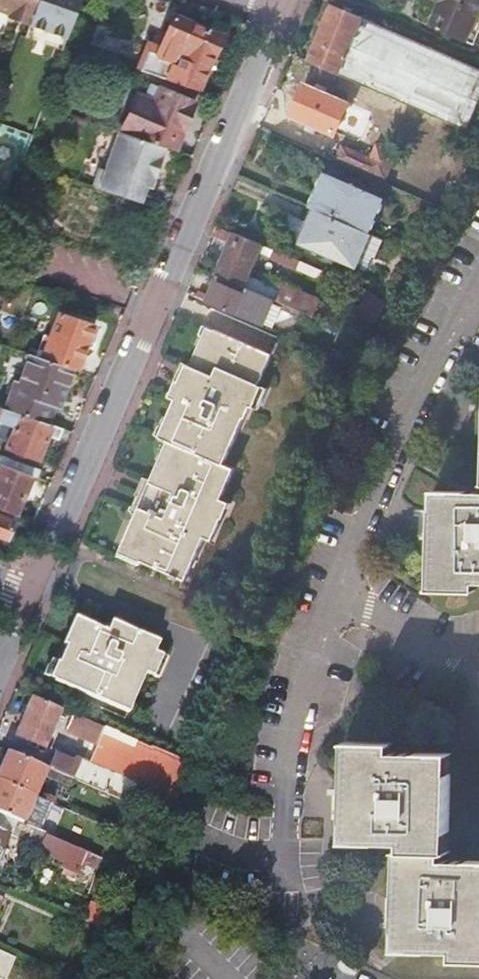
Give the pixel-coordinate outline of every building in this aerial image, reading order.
[(31,14),(35,0),(0,0),(0,3),(31,14)] [(36,5),(30,22),(68,36),(74,17),(81,0),(38,0),(36,5)] [(478,32),(478,0),(428,0),(419,20),(473,44),(478,32)] [(436,114),(464,62),(334,5),(310,60),(435,116),(436,114)] [(147,51),(140,69),(198,89),(209,66),(212,58),(222,36),(173,14),(160,45),(156,54),(147,51)] [(151,42),(147,51),(156,54),(160,45),(151,42)] [(212,58),(209,66),(214,68),(217,60),(212,58)] [(155,102),(162,87),(154,83),(148,99),(155,102)] [(291,116),(335,135),(350,102),(306,83),(291,116)] [(166,146),(172,148),(193,100),(162,87),(155,102),(148,99),(136,95),(122,130),(166,146)] [(100,167),(94,183),(142,200),(147,184),(152,186),(166,146),(122,130),(120,129),(105,168),(100,167)] [(336,160),(385,181),(398,153),(377,144),(371,157),(343,145),(336,160)] [(357,268),(365,252),(374,233),(371,232),(387,197),(326,172),(311,206),(316,208),(310,223),(294,216),(287,231),(303,238),(301,244),(357,268)] [(276,299),(315,316),(322,299),(285,283),(282,289),(250,275),(265,243),(236,231),(217,274),(238,283),(249,288),(276,299)] [(322,279),(326,270),(277,249),(273,257),(322,279)] [(209,301),(264,325),(276,299),(249,288),(238,283),(235,289),(217,281),(209,301)] [(75,368),(78,370),(94,323),(58,310),(42,357),(75,368)] [(197,344),(202,346),(203,345),(212,349),(219,332),(214,330),(210,328),(210,327),(203,324),(199,334),(201,335),(197,344)] [(164,458),(164,459),(154,480),(149,477),(148,478),(140,496),(146,499),(140,514),(128,540),(127,542),(147,550),(143,560),(173,573),(172,575),(179,578),(180,576),(187,579),(206,536),(212,539),(222,517),(223,516),(215,513),(222,498),(235,467),(225,462),(245,416),(247,417),(252,404),(246,401),(254,383),(259,385),(259,384),(273,354),(215,328),(214,330),(219,332),(212,349),(203,345),(202,346),(193,365),(188,363),(187,364),(180,381),(179,382),(185,384),(184,387),(179,399),(171,417),(170,419),(180,423),(172,439),(163,435),(163,436),(162,438),(165,439),(181,446),(174,462),(164,458)] [(14,379),(3,407),(13,410),(49,423),(58,398),(63,399),(75,368),(42,357),(28,352),(18,380),(14,379)] [(177,380),(180,381),(187,364),(183,362),(175,379),(177,380)] [(168,395),(179,399),(184,387),(185,384),(179,382),(180,381),(177,380),(172,391),(171,390),(168,395)] [(263,386),(259,384),(259,385),(254,383),(246,401),(252,404),(254,405),(253,406),(259,409),(269,388),(263,385),(263,386)] [(0,406),(0,420),(16,425),(8,445),(40,458),(49,435),(59,438),(63,428),(49,423),(13,410),(3,407),(0,406)] [(156,433),(163,436),(163,435),(172,439),(180,423),(170,419),(171,417),(166,415),(162,424),(160,424),(156,433)] [(159,457),(164,459),(164,458),(174,462),(181,446),(165,439),(161,447),(163,448),(159,457)] [(1,462),(33,475),(38,476),(40,470),(0,454),(0,462),(1,462)] [(1,462),(0,464),(0,508),(16,514),(33,475),(1,462)] [(140,496),(148,478),(144,476),(136,494),(139,495),(140,496)] [(430,589),(478,591),(478,492),(433,490),(430,589)] [(130,509),(140,514),(146,499),(140,496),(139,495),(134,506),(132,505),(130,509)] [(232,502),(222,498),(215,513),(223,516),(222,517),(223,518),(229,506),(230,507),(232,502)] [(8,535),(14,519),(0,514),(0,532),(8,535)] [(140,564),(143,560),(147,550),(127,542),(128,540),(126,540),(122,549),(121,549),(119,555),(140,564)] [(68,645),(144,679),(147,671),(156,651),(161,640),(122,623),(113,619),(108,629),(76,615),(64,643),(68,644),(68,645)] [(162,720),(174,692),(144,679),(68,645),(60,661),(60,663),(66,665),(61,678),(57,677),(56,678),(130,711),(132,707),(162,720)] [(163,654),(156,651),(147,671),(154,674),(154,675),(160,677),(169,656),(163,653),(163,654)] [(45,672),(57,677),(61,678),(66,665),(60,663),(60,661),(53,658),(51,664),(49,663),(45,672)] [(45,747),(61,709),(34,698),(18,735),(45,747)] [(99,736),(104,725),(80,715),(75,726),(87,731),(99,736)] [(94,748),(99,736),(87,731),(82,742),(94,748)] [(395,947),(452,949),(452,959),(478,960),(478,859),(441,858),(442,847),(447,847),(450,747),(392,745),(393,735),(344,734),(342,835),(398,837),(395,947)] [(35,794),(47,766),(10,751),(0,773),(0,779),(35,794)] [(48,767),(120,798),(128,779),(82,758),(80,763),(55,752),(48,767)] [(35,794),(0,779),(0,812),(21,821),(28,824),(30,819),(25,817),(35,794)] [(40,795),(30,819),(44,824),(54,800),(40,795)] [(40,846),(46,832),(28,824),(21,821),(15,835),(40,846)] [(41,850),(80,867),(86,852),(48,836),(41,850)]
